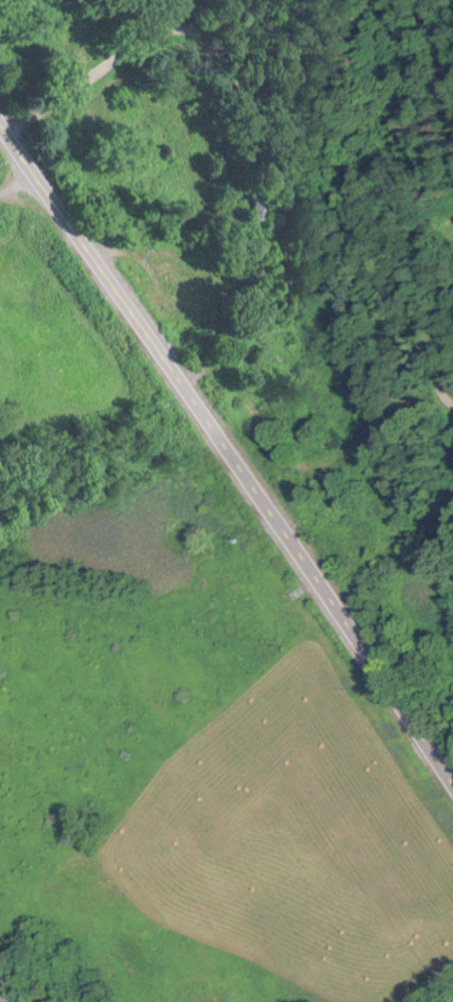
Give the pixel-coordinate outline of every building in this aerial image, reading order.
[(242,185),(263,192),(255,216),(233,209),(242,185)]
